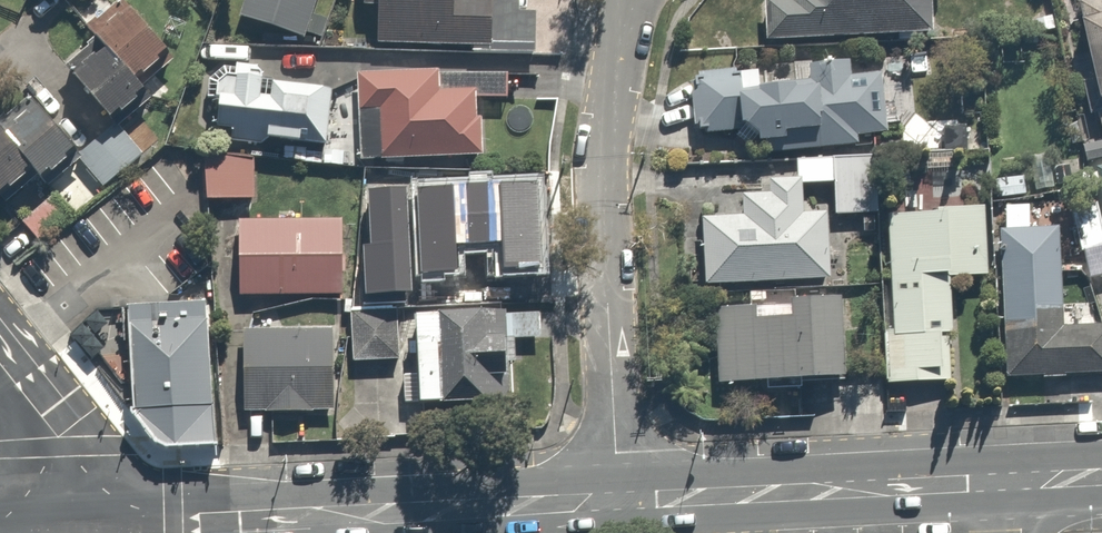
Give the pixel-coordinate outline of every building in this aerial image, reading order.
[(242,27),(310,50),(326,0),(251,0),(242,27)] [(380,48),(539,58),(541,16),(525,15),(526,0),(493,0),(493,2),(474,1),(474,0),(370,0),(369,12),(382,13),(380,48)] [(796,5),(770,6),(773,50),(943,38),(941,0),(795,0),(796,5)] [(109,58),(141,99),(176,71),(123,2),(87,30),(109,58)] [(1083,23),(1101,121),(1101,20),(1083,23)] [(256,55),(218,52),(215,82),(209,81),(207,108),(217,108),(214,142),(205,141),(200,204),(217,205),(214,244),(238,246),(241,207),(258,208),(262,155),(286,156),(285,167),(347,172),(349,153),(342,152),(346,92),(276,87),(276,75),(254,73),(256,55)] [(125,142),(156,118),(109,58),(78,82),(125,142)] [(767,144),(767,154),(867,154),(867,139),(887,139),(888,88),(857,88),(857,66),(821,65),(821,88),(727,87),(726,144),(767,144)] [(444,100),(444,80),(363,83),(366,167),(489,162),(487,98),(444,100)] [(10,210),(42,181),(53,192),(81,165),(45,127),(16,154),(0,137),(0,199),(10,210)] [(120,142),(87,166),(107,193),(139,169),(120,142)] [(1081,167),(1101,237),(1101,161),(1081,167)] [(713,221),(713,289),(840,288),(839,219),(822,219),(822,196),(843,196),(843,165),(802,165),(802,187),(779,187),(779,201),(753,201),(753,221),(713,221)] [(939,180),(882,181),(888,389),(958,386),(957,352),(961,352),(959,289),(992,288),(990,214),(940,215),(939,180)] [(74,221),(56,201),(27,226),(45,247),(74,221)] [(361,302),(510,309),(515,210),(437,206),(435,242),(413,241),(414,222),(387,221),(385,266),(363,265),(361,302)] [(347,230),(250,227),(248,298),(345,301),(347,230)] [(1002,237),(1008,381),(1101,377),(1101,329),(1069,331),(1064,235),(1002,237)] [(216,445),(209,300),(125,304),(129,411),(161,446),(216,445)] [(767,311),(723,308),(718,398),(803,404),(802,415),(877,420),(879,393),(852,391),(857,308),(803,305),(802,324),(766,321),(767,311)] [(401,366),(403,327),(403,312),(361,310),(358,364),(401,366)] [(529,340),(555,341),(557,316),(510,314),(510,317),(429,314),(428,328),(424,418),(494,421),(496,380),(515,380),(527,381),(529,340)] [(338,335),(251,335),(251,420),(338,421),(338,335)]
